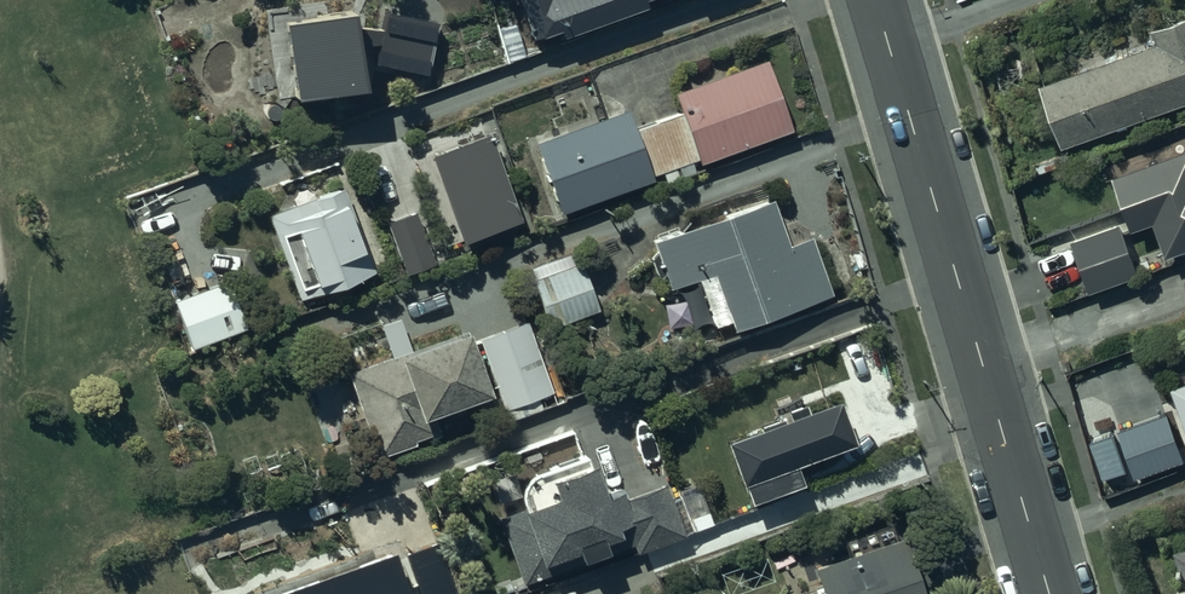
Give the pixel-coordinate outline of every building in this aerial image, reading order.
[(560,31),(643,0),(514,0),(527,33),(557,22),(560,31)] [(290,92),(361,82),(355,44),(377,41),(373,60),(424,71),(435,19),(389,10),(385,30),(353,23),(350,4),(279,14),(290,92)] [(1149,26),(1153,40),(1036,80),(1059,144),(1184,100),(1184,14),(1149,26)] [(515,21),(494,27),(504,61),(525,55),(515,21)] [(631,128),(624,108),(531,140),(555,212),(649,180),(647,177),(676,167),(680,177),(697,171),(694,162),(787,130),(764,61),(670,93),(677,113),(631,128)] [(486,131),(424,152),(456,240),(517,218),(486,131)] [(1110,175),(1129,228),(1152,220),(1163,253),(1184,245),(1184,148),(1110,175)] [(342,186),(265,214),(274,236),(278,235),(296,283),(290,285),(295,298),(373,270),(342,186)] [(769,197),(650,240),(667,287),(708,272),(728,328),(829,292),(808,234),(785,242),(769,197)] [(385,220),(405,273),(434,261),(414,209),(385,220)] [(1117,221),(1069,240),(1086,291),(1145,272),(1134,237),(1124,240),(1117,221)] [(573,264),(569,254),(526,271),(548,327),(598,308),(580,261),(573,264)] [(242,328),(223,279),(170,300),(189,349),(242,328)] [(394,353),(410,348),(399,316),(379,322),(390,352),(393,351),(394,353)] [(526,319),(476,338),(505,421),(544,407),(540,395),(551,391),(526,319)] [(431,413),(486,392),(462,328),(410,348),(394,353),(393,351),(390,352),(344,370),(377,459),(439,436),(431,413)] [(1169,385),(1184,430),(1184,367),(1172,372),(1176,382),(1169,385)] [(721,435),(744,501),(800,481),(792,458),(853,437),(838,395),(721,435)] [(1164,411),(1115,428),(1133,476),(1182,458),(1164,411)] [(496,517),(521,588),(631,548),(633,553),(684,535),(664,481),(619,497),(616,488),(600,494),(586,455),(527,476),(526,477),(525,478),(524,479),(523,480),(522,481),(521,482),(521,483),(520,484),(520,485),(519,486),(519,487),(518,488),(518,489),(518,490),(518,491),(517,492),(517,493),(517,494),(517,495),(517,496),(517,497),(517,498),(517,499),(517,500),(517,501),(518,502),(518,503),(518,504),(519,505),(519,506),(519,507),(515,509),(515,511),(496,517)] [(805,563),(815,593),(915,593),(895,533),(891,534),(887,524),(840,540),(844,550),(805,563)] [(1172,548),(1184,585),(1161,592),(1162,593),(1184,593),(1184,544),(1172,548)] [(390,546),(273,589),(274,593),(408,593),(390,546)]
